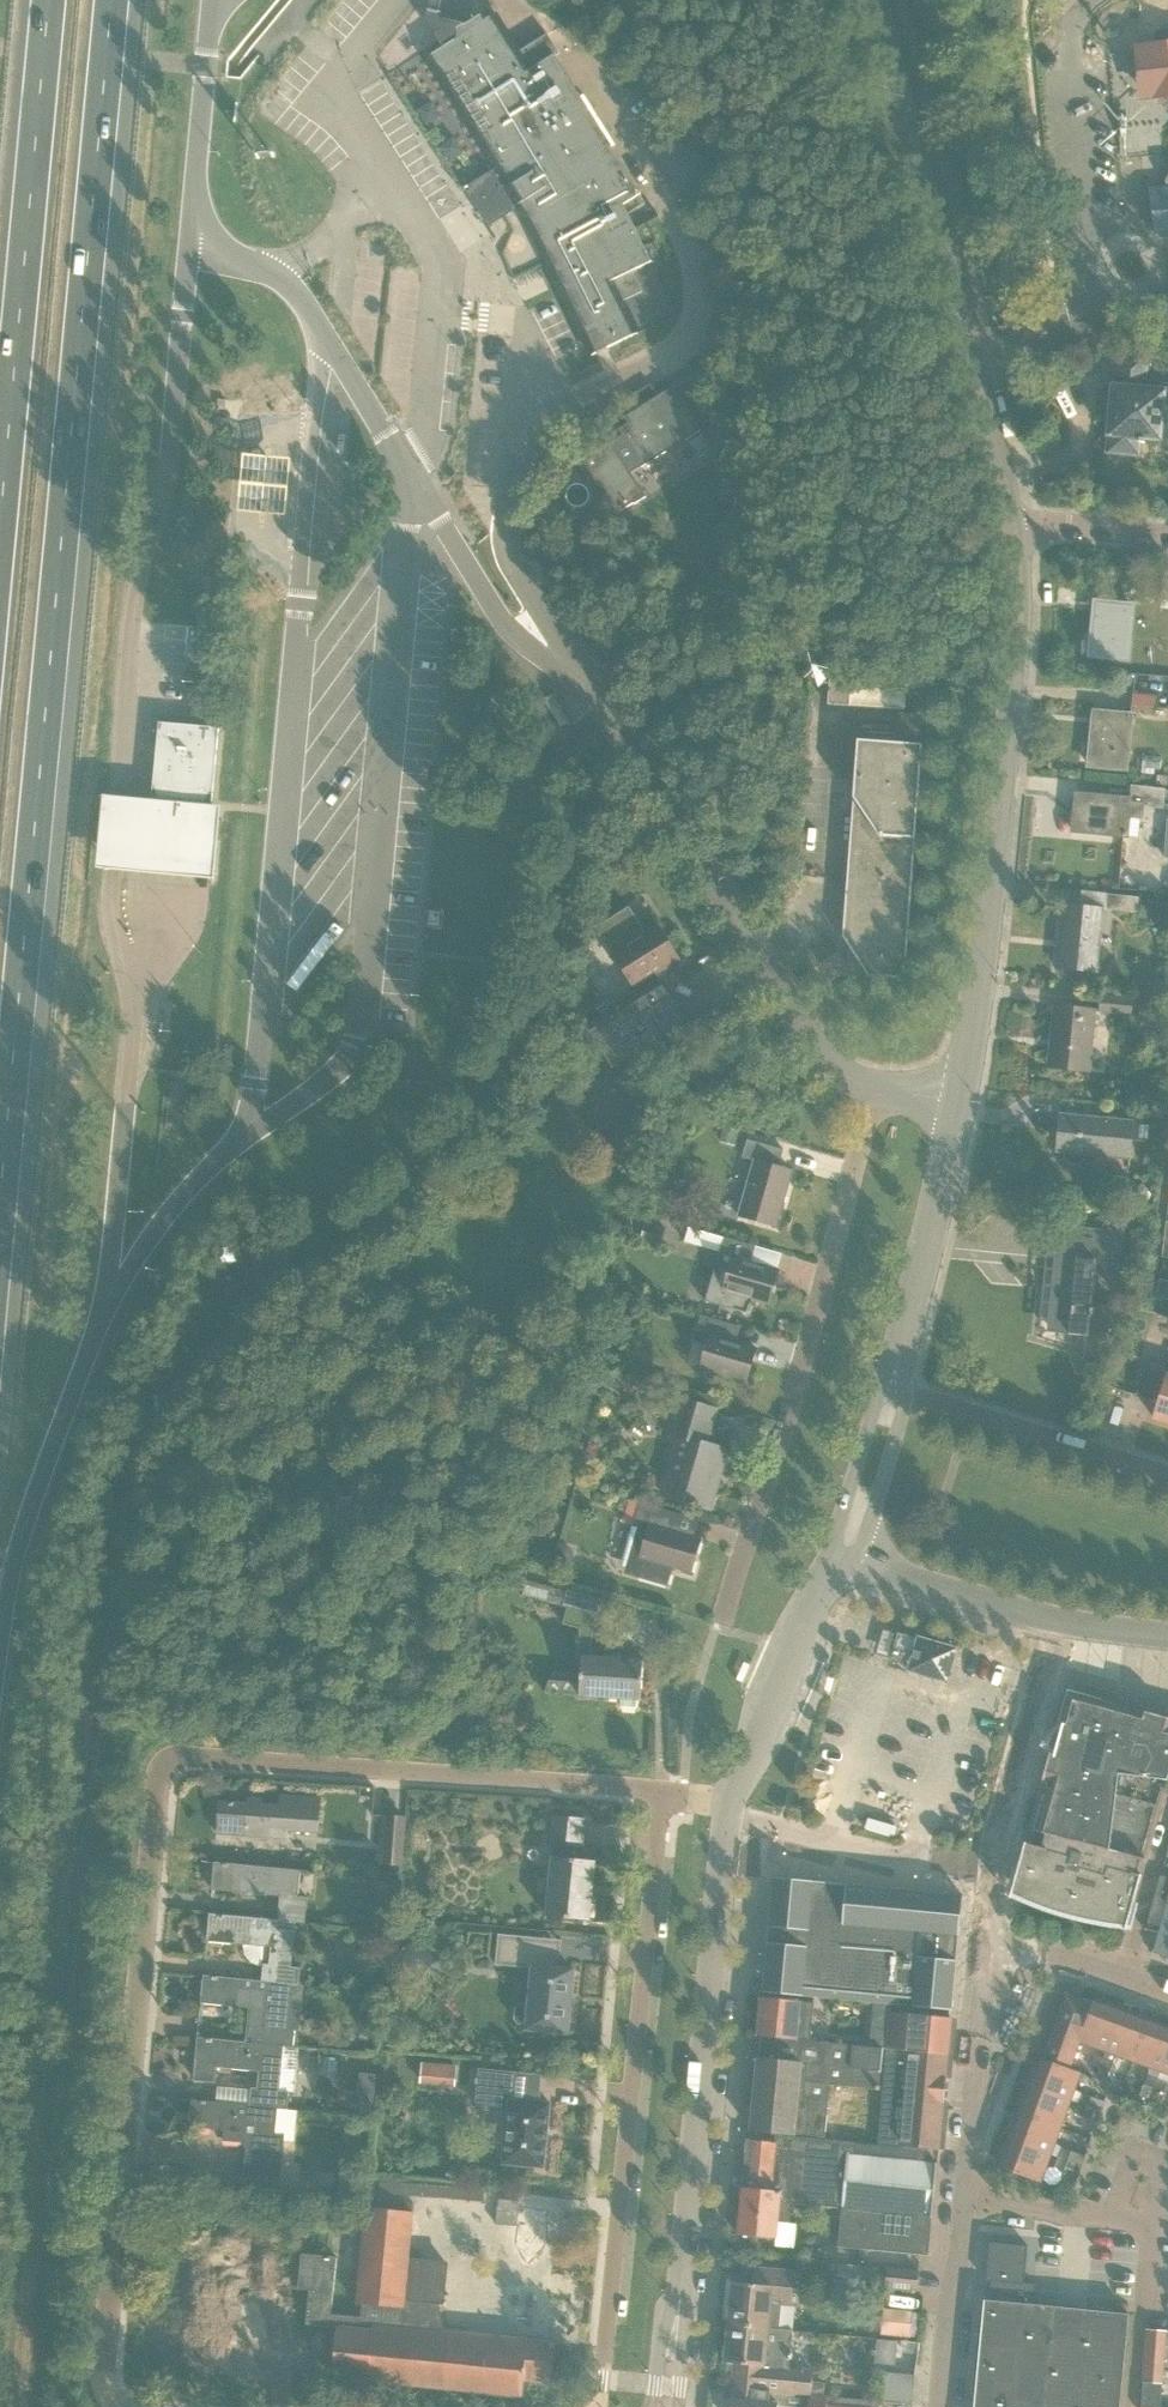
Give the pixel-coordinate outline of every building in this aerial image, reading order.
[(633,271),(652,262),(630,217),(629,214),(646,203),(641,194),(557,57),(560,55),(548,34),(519,52),(517,54),(492,16),(431,56),(500,166),(496,169),(465,189),(471,198),(489,227),(517,210),(522,208),(535,228),(596,354),(636,335),(620,303),(643,292),(635,275),(633,271)] [(1141,52),(1143,71),(1153,70),(1155,94),(1157,94),(1167,93),(1167,101),(1167,49),(1141,52)] [(446,166),(460,155),(449,141),(436,151),(446,166)] [(1156,193),(1160,233),(1167,232),(1167,192),(1156,193)] [(1149,357),(1116,354),(1109,437),(1110,437),(1108,453),(1140,456),(1141,445),(1146,445),(1146,441),(1162,442),(1163,425),(1167,425),(1167,387),(1146,386),(1149,357)] [(631,476),(678,448),(702,434),(675,389),(626,418),(630,425),(619,431),(626,444),(614,451),(611,446),(583,463),(614,516),(634,505),(635,507),(645,500),(631,476)] [(260,458),(249,457),(244,514),(255,515),(277,517),(291,518),(297,461),(284,460),(260,458)] [(1091,659),(1127,663),(1133,610),(1111,607),(1110,619),(1095,617),(1091,659)] [(167,696),(169,676),(149,674),(147,695),(167,696)] [(828,705),(850,707),(852,676),(830,674),(828,705)] [(868,978),(904,980),(921,747),(926,680),(916,679),(913,714),(899,713),(897,746),(857,743),(843,939),(849,949),(848,966),(862,968),(868,978)] [(550,725),(557,720),(540,693),(533,698),(550,725)] [(1133,694),(1132,707),(1157,709),(1158,696),(1133,694)] [(1089,769),(1126,773),(1132,720),(1109,717),(1108,729),(1094,728),(1089,769)] [(220,728),(160,723),(153,799),(212,804),(220,728)] [(1126,839),(1128,819),(1141,820),(1142,809),(1163,811),(1165,791),(1130,788),(1129,802),(1076,797),(1072,834),(1126,839)] [(134,873),(218,881),(224,809),(138,801),(108,798),(101,870),(134,873)] [(1108,895),(1106,910),(1138,913),(1140,898),(1108,895)] [(1058,970),(1096,974),(1102,912),(1064,908),(1058,970)] [(658,927),(645,936),(629,911),(597,931),(637,995),(586,1027),(616,1075),(689,1030),(656,977),(680,962),(658,927)] [(1101,994),(1099,1013),(1132,1016),(1134,997),(1101,994)] [(1057,1070),(1089,1073),(1095,1013),(1054,1009),(1051,1043),(1059,1044),(1057,1070)] [(1094,1157),(1095,1146),(1106,1147),(1106,1154),(1130,1156),(1134,1124),(1060,1116),(1056,1153),(1064,1154),(1064,1158),(1069,1163),(1080,1164),(1086,1160),(1086,1156),(1094,1157)] [(737,1141),(740,1130),(725,1126),(722,1136),(737,1141)] [(739,1218),(776,1229),(792,1173),(779,1169),(784,1152),(747,1141),(742,1159),(754,1163),(739,1218)] [(1155,1165),(1156,1152),(1147,1151),(1146,1165),(1155,1165)] [(1142,1184),(1133,1191),(1142,1202),(1151,1196),(1142,1184)] [(665,1229),(646,1224),(642,1240),(660,1246),(665,1229)] [(1071,1225),(1069,1243),(1048,1241),(1046,1258),(1061,1260),(1059,1272),(1055,1271),(1049,1329),(1070,1331),(1069,1334),(1085,1336),(1084,1348),(1107,1350),(1111,1305),(1092,1304),(1095,1262),(1118,1264),(1117,1274),(1122,1274),(1125,1230),(1071,1225)] [(706,1247),(709,1232),(683,1227),(680,1243),(706,1247)] [(755,1248),(724,1239),(705,1303),(748,1316),(752,1302),(769,1307),(779,1272),(751,1264),(755,1248)] [(1167,1302),(1167,1281),(1160,1280),(1157,1300),(1167,1302)] [(756,1350),(736,1344),(741,1327),(701,1315),(694,1343),(707,1347),(700,1372),(746,1385),(756,1350)] [(1146,1363),(1135,1397),(1159,1404),(1154,1419),(1167,1424),(1167,1370),(1146,1363)] [(663,1497),(710,1511),(727,1452),(706,1446),(716,1411),(679,1401),(669,1437),(680,1440),(663,1497)] [(625,1569),(623,1575),(666,1587),(671,1572),(672,1569),(691,1574),(701,1541),(678,1534),(683,1517),(640,1505),(633,1528),(637,1529),(628,1560),(625,1569)] [(550,1682),(546,1694),(581,1696),(581,1698),(622,1700),(623,1706),(635,1707),(638,1700),(641,1700),(643,1662),(624,1661),(624,1654),(612,1653),(612,1660),(593,1659),(594,1630),(598,1618),(598,1617),(567,1609),(563,1624),(581,1629),(580,1658),(583,1659),(581,1683),(550,1682)] [(870,1626),(864,1654),(886,1659),(892,1631),(870,1626)] [(891,1657),(890,1659),(901,1662),(910,1671),(909,1674),(922,1678),(945,1685),(955,1649),(944,1646),(919,1639),(898,1633),(897,1635),(891,1657)] [(1129,1927),(1143,1878),(1138,1877),(1142,1861),(1147,1863),(1166,1794),(1167,1795),(1167,1721),(1067,1693),(1060,1716),(1045,1733),(1054,1738),(1011,1896),(1129,1927)] [(289,1832),(319,1834),(322,1798),(280,1795),(279,1809),(263,1808),(263,1802),(249,1801),(248,1807),(220,1804),(217,1834),(271,1838),(288,1840),(289,1832)] [(383,1865),(403,1867),(407,1817),(386,1815),(383,1865)] [(547,1921),(588,1924),(594,1865),(578,1864),(579,1851),(582,1851),(585,1822),(550,1818),(548,1847),(554,1847),(547,1921)] [(279,1922),(297,1924),(308,1925),(310,1900),(299,1899),(302,1873),(217,1865),(214,1891),(242,1894),(243,1890),(250,1891),(250,1895),(281,1898),(279,1922)] [(1149,1923),(1160,1926),(1167,1896),(1167,1878),(1162,1876),(1149,1923)] [(963,1895),(774,1877),(772,1890),(763,1992),(953,2010),(963,1895)] [(262,1982),(291,1986),(301,1987),(302,1970),(293,1969),(297,1924),(279,1922),(212,1915),(209,1942),(236,1945),(236,1940),(245,1941),(245,1946),(246,1955),(253,1963),(262,1966),(264,1966),(262,1982)] [(1147,1935),(1144,1944),(1154,1946),(1156,1938),(1147,1935)] [(400,1957),(424,1976),(439,1957),(414,1938),(400,1957)] [(569,2015),(571,1996),(569,1996),(571,1976),(572,1976),(572,1974),(569,1973),(569,1974),(546,1972),(547,1962),(548,1962),(550,1943),(497,1938),(494,1968),(532,1972),(529,2008),(518,2007),(514,2011),(513,2023),(516,2027),(527,2028),(527,2033),(566,2037),(566,2034),(567,2015),(569,2015)] [(205,1977),(202,2005),(229,2008),(230,2003),(239,2003),(238,2008),(249,2009),(247,2027),(258,2028),(256,2046),(285,2049),(295,2049),(297,2031),(287,2030),(291,1986),(262,1982),(205,1977)] [(1077,2043),(1091,2003),(1068,1995),(1063,1997),(1041,2059),(1069,2069),(1078,2043),(1077,2043)] [(797,2041),(810,2043),(814,2002),(762,1997),(758,2037),(766,2038),(797,2041)] [(379,2015),(381,2001),(364,1999),(363,2009),(367,2014),(379,2015)] [(1106,2053),(1122,2009),(1102,2001),(1101,2006),(1092,2002),(1091,2003),(1077,2043),(1078,2043),(1106,2053)] [(1100,2070),(1098,2075),(1099,2075),(1108,2090),(1112,2080),(1109,2076),(1110,2073),(1109,2073),(1113,2063),(1114,2063),(1117,2057),(1134,2063),(1149,2023),(1141,2020),(1142,2016),(1122,2009),(1106,2053),(1104,2059),(1100,2070)] [(855,2144),(854,2157),(878,2159),(937,2165),(939,2150),(951,2019),(892,2013),(890,2026),(888,2050),(879,2147),(855,2144)] [(1134,2063),(1150,2069),(1149,2076),(1148,2075),(1144,2085),(1154,2089),(1158,2079),(1167,2052),(1167,2025),(1159,2022),(1157,2026),(1149,2023),(1134,2063)] [(873,2025),(871,2049),(882,2050),(888,2050),(890,2026),(873,2025)] [(871,2049),(810,2043),(797,2041),(766,2038),(763,2061),(757,2060),(750,2130),(825,2137),(830,2088),(878,2092),(882,2050),(871,2049)] [(199,2040),(196,2081),(217,2083),(218,2069),(226,2070),(226,2065),(233,2066),(233,2070),(260,2073),(258,2091),(252,2091),(251,2107),(279,2110),(288,2111),(290,2094),(290,2092),(295,2093),(300,2050),(295,2049),(285,2049),(256,2046),(245,2045),(199,2040)] [(1158,2079),(1167,2082),(1167,2052),(1158,2079)] [(1095,2056),(1091,2066),(1100,2070),(1104,2059),(1095,2056)] [(1033,2066),(1026,2085),(1070,2101),(1077,2103),(1080,2094),(1074,2088),(1080,2073),(1069,2069),(1041,2059),(1038,2068),(1033,2066)] [(436,2065),(424,2064),(422,2082),(434,2083),(436,2065)] [(544,2172),(550,2108),(511,2104),(513,2078),(480,2075),(477,2113),(508,2116),(504,2168),(544,2172)] [(1158,2079),(1154,2089),(1163,2092),(1167,2082),(1158,2079)] [(1026,2085),(1019,2104),(1024,2106),(1021,2114),(1060,2128),(1070,2101),(1026,2085)] [(1144,2085),(1140,2097),(1149,2100),(1154,2089),(1144,2085)] [(363,2103),(373,2104),(374,2092),(364,2091),(363,2103)] [(1086,2107),(1087,2106),(1090,2097),(1080,2094),(1077,2103),(1086,2107)] [(1105,2103),(1090,2097),(1087,2106),(1102,2112),(1105,2103)] [(193,2101),(191,2129),(222,2132),(221,2145),(245,2148),(244,2158),(247,2158),(245,2180),(282,2183),(286,2141),(295,2141),(298,2112),(288,2111),(279,2110),(251,2107),(193,2101)] [(1102,2112),(1087,2106),(1086,2107),(1077,2103),(1073,2113),(1083,2116),(1083,2115),(1099,2122),(1102,2112)] [(1013,2120),(1006,2140),(1057,2158),(1067,2161),(1081,2167),(1084,2157),(1060,2148),(1054,2143),(1060,2128),(1021,2114),(1018,2122),(1013,2120)] [(790,2205),(842,2210),(848,2144),(774,2137),(774,2143),(749,2141),(744,2190),(741,2190),(737,2236),(774,2240),(774,2247),(792,2249),(794,2226),(788,2225),(790,2205)] [(1006,2140),(1000,2158),(1004,2160),(1001,2169),(1040,2183),(1047,2165),(1053,2167),(1057,2158),(1006,2140)] [(842,2210),(838,2247),(929,2255),(937,2165),(854,2157),(855,2144),(848,2144),(842,2210)] [(1067,2161),(1057,2158),(1053,2167),(1063,2171),(1067,2161)] [(335,2174),(321,2173),(320,2185),(334,2186),(335,2174)] [(467,2221),(470,2199),(453,2198),(451,2219),(467,2221)] [(497,2224),(518,2226),(521,2200),(499,2198),(497,2224)] [(448,2264),(410,2261),(414,2213),(367,2209),(358,2305),(363,2305),(362,2318),(332,2315),(338,2258),(302,2255),(299,2290),(311,2291),(307,2326),(338,2329),(333,2378),(523,2397),(524,2381),(551,2384),(555,2343),(435,2332),(438,2303),(444,2304),(448,2264)] [(983,2300),(1032,2305),(1034,2284),(1024,2283),(1028,2246),(989,2241),(985,2280),(992,2280),(989,2299),(984,2299),(983,2300)] [(889,2287),(918,2290),(920,2271),(891,2268),(889,2287)] [(734,2285),(730,2326),(768,2330),(769,2329),(779,2330),(781,2306),(792,2307),(795,2274),(754,2270),(752,2287),(734,2285)] [(1032,2305),(983,2300),(972,2406),(1120,2406),(1130,2316),(1033,2305),(1032,2305)] [(884,2332),(911,2335),(913,2311),(886,2309),(884,2332)] [(730,2326),(726,2364),(736,2365),(734,2390),(772,2394),(773,2394),(812,2397),(813,2397),(824,2399),(826,2382),(814,2381),(815,2374),(790,2371),(794,2331),(779,2330),(769,2329),(768,2330),(730,2326)] [(1142,2406),(1144,2406),(1162,2406),(1163,2385),(1165,2343),(1166,2333),(1147,2332),(1146,2342),(1143,2384),(1142,2406)] [(879,2340),(876,2363),(896,2365),(897,2353),(898,2342),(881,2341),(879,2340)] [(884,2396),(916,2399),(919,2370),(887,2367),(884,2396)] [(734,2390),(732,2406),(780,2406),(771,2405),(772,2394),(734,2390)] [(811,2406),(833,2406),(836,2406),(848,2406),(849,2401),(824,2399),(813,2397),(812,2397),(811,2406)]
